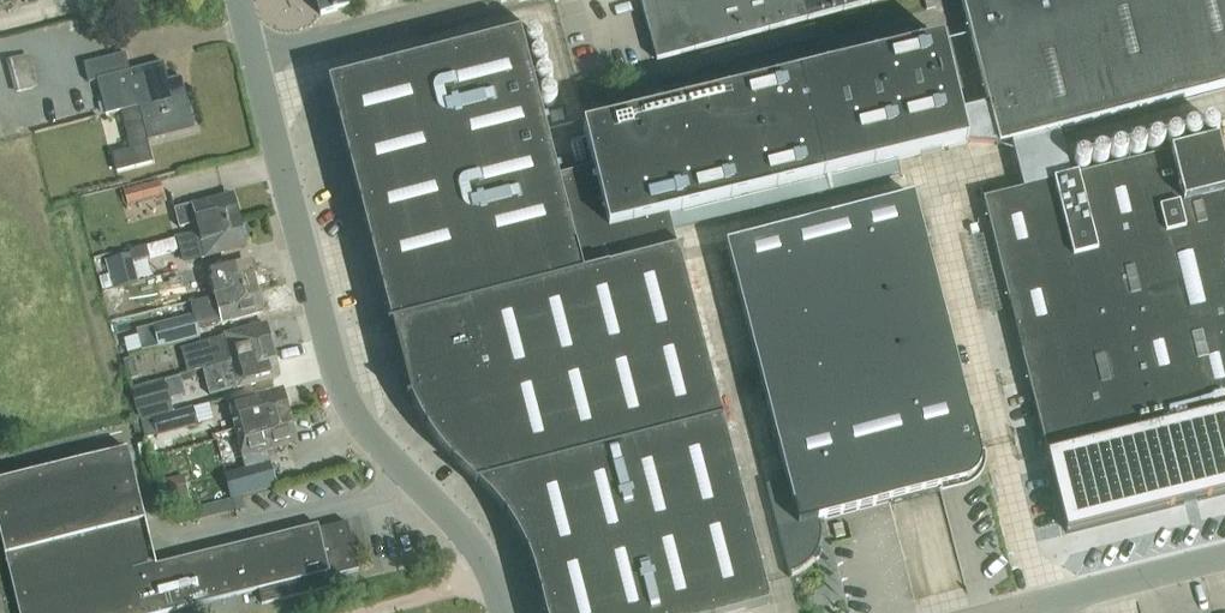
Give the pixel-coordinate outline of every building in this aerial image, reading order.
[(320,15),(348,7),(346,0),(316,0),(320,15)] [(328,83),(391,325),(387,326),(387,328),(391,327),(392,329),(409,397),(410,398),(406,400),(406,402),(410,400),(413,405),(415,410),(421,421),(422,422),(429,433),(437,444),(446,455),(455,466),(466,476),(477,485),(473,485),(474,487),(479,486),(489,497),(499,508),(508,520),(515,532),(522,544),(528,556),(532,569),(536,582),(544,612),(743,612),(770,606),(722,423),(726,422),(725,420),(721,421),(677,253),(682,252),(681,250),(677,251),(672,231),(898,173),(895,159),(966,141),(998,143),(998,145),(1011,142),(1023,190),(982,201),(1066,533),(1224,493),(1224,176),(1216,142),(1070,178),(1058,130),(1224,87),(1224,0),(961,0),(987,103),(958,110),(942,41),(649,112),(583,129),(593,169),(557,178),(520,33),(328,83)] [(806,21),(882,0),(640,0),(657,62),(806,21)] [(124,53),(83,64),(88,83),(96,81),(105,116),(138,107),(147,142),(195,129),(186,95),(172,98),(168,80),(163,62),(129,70),(124,53)] [(9,62),(17,93),(38,88),(31,56),(9,62)] [(127,205),(164,196),(161,182),(124,191),(127,205)] [(196,224),(198,233),(239,222),(234,201),(227,203),(225,197),(174,210),(179,229),(196,224)] [(980,455),(913,197),(725,246),(798,524),(778,529),(790,573),(791,573),(797,571),(802,568),(806,565),(811,559),(815,561),(821,552),(817,550),(818,547),(819,541),(820,536),(820,533),(819,528),(818,522),(963,484),(966,483),(969,481),(973,478),(976,474),(978,471),(979,468),(980,464),(980,461),(980,457),(980,455)] [(198,233),(200,238),(181,243),(187,263),(200,259),(200,260),(239,250),(238,245),(244,243),(239,222),(198,233)] [(111,284),(140,277),(134,253),(105,260),(111,284)] [(212,286),(215,297),(256,287),(250,266),(244,267),(242,261),(203,271),(207,287),(212,286)] [(162,309),(182,304),(174,273),(154,278),(162,309)] [(262,313),(256,287),(215,297),(218,307),(204,310),(208,327),(262,313)] [(193,316),(136,330),(141,352),(199,337),(193,316)] [(232,363),(272,352),(265,325),(220,337),(195,343),(201,370),(231,362),(232,363)] [(215,394),(233,389),(234,390),(272,380),(271,374),(277,373),(272,352),(232,363),(231,362),(201,370),(206,390),(215,394)] [(173,406),(166,380),(130,390),(137,416),(173,406)] [(275,391),(228,403),(235,431),(288,416),(283,396),(276,398),(275,391)] [(197,426),(193,409),(140,423),(145,440),(197,426)] [(288,416),(235,431),(246,471),(226,477),(232,498),(274,487),(264,452),(288,446),(287,440),(294,438),(288,416)] [(19,612),(167,612),(257,591),(261,605),(333,587),(331,577),(358,570),(347,523),(319,530),(318,525),(155,565),(127,449),(0,481),(0,538),(19,612)]
